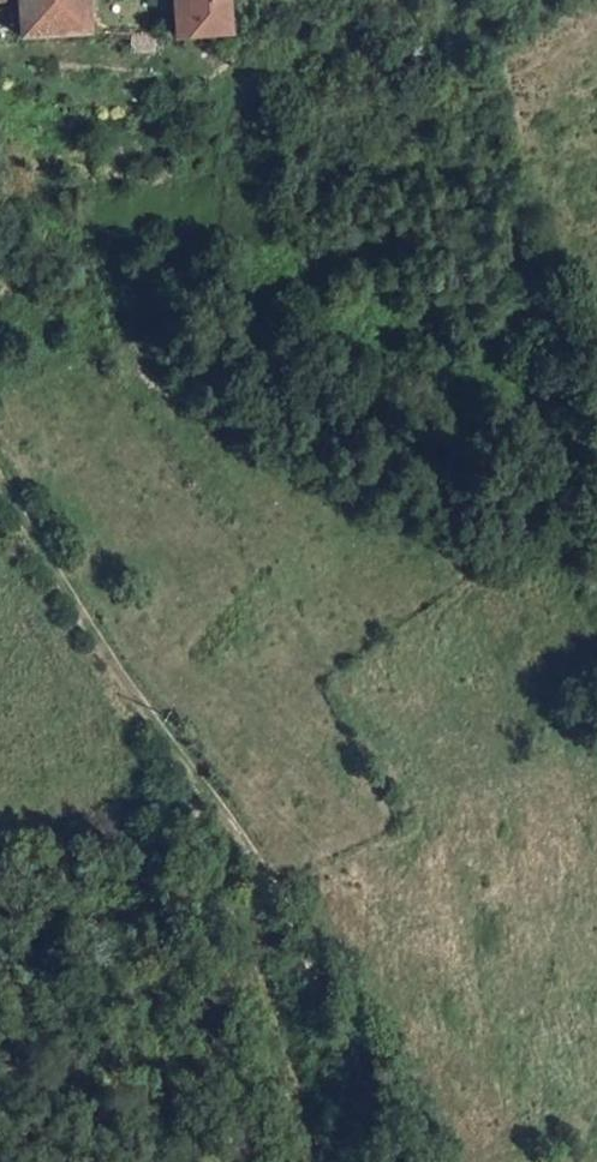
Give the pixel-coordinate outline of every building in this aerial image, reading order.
[(28,44),(95,38),(92,0),(23,0),(28,44)] [(181,19),(195,16),(192,0),(178,0),(181,19)] [(195,16),(181,19),(183,36),(239,29),(235,0),(192,0),(195,16)] [(157,37),(132,37),(136,55),(159,49),(157,37)]
